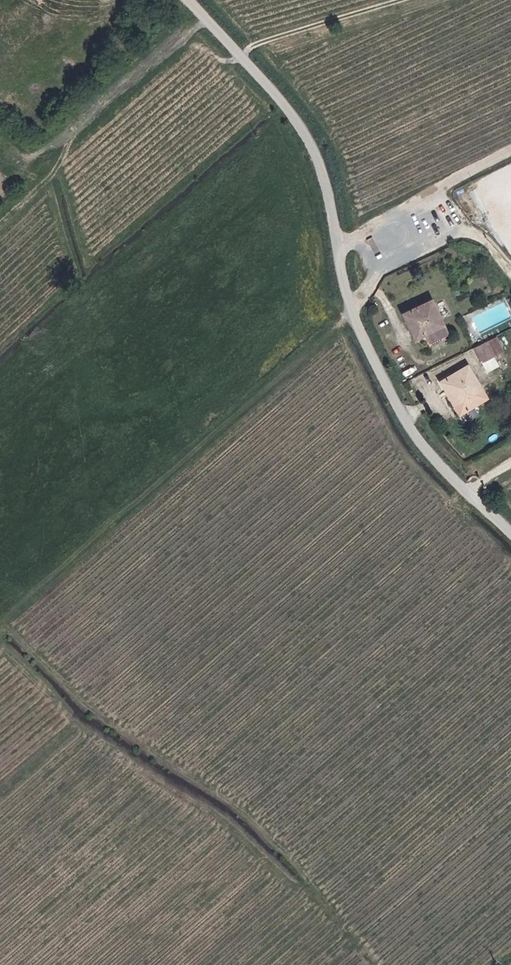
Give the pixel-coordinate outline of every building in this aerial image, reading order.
[(420,294),(390,307),(395,318),(399,317),(406,331),(412,329),(419,342),(437,334),(420,294)] [(465,347),(464,348),(472,362),(488,354),(493,351),(486,337),(469,345),(465,347)] [(453,359),(426,374),(445,408),(472,393),(453,359)]
